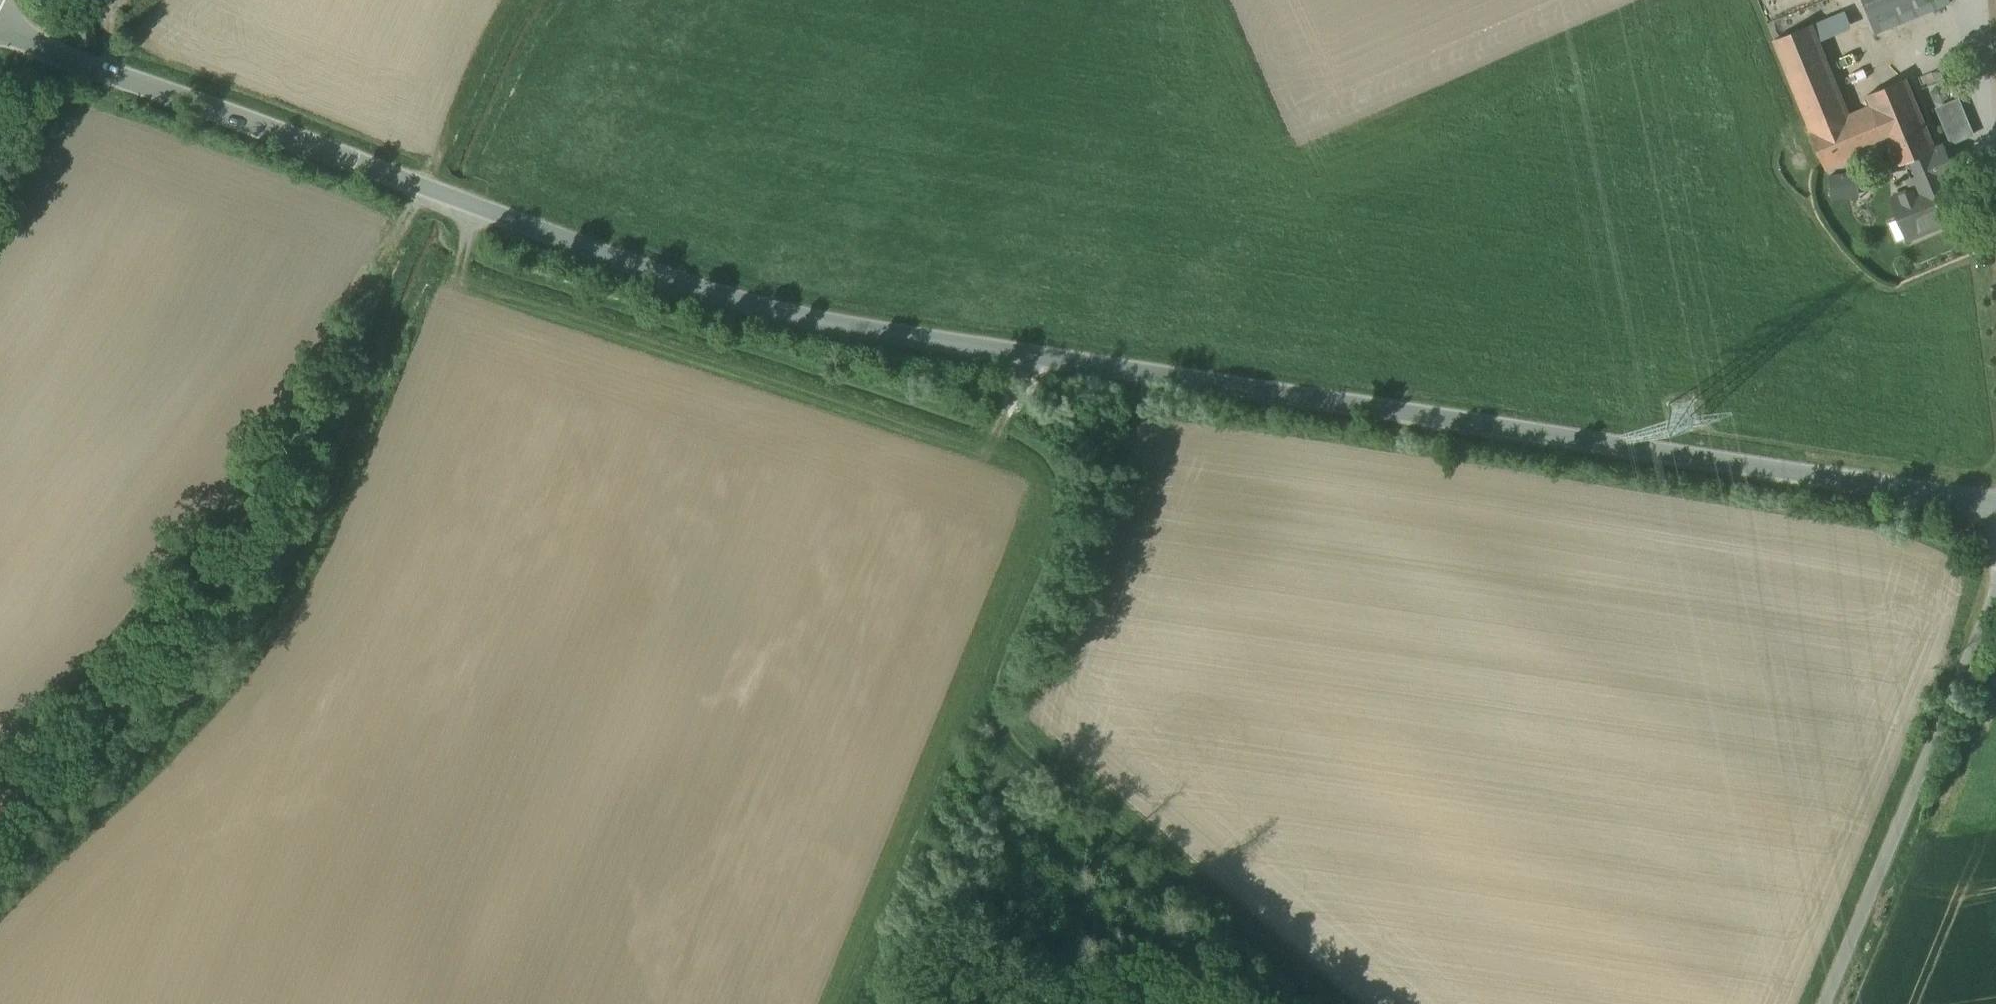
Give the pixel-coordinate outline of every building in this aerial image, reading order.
[(1876,33),(1951,3),(1950,0),(1862,0),(1876,33)] [(1811,26),(1774,41),(1812,132),(1810,132),(1826,169),(1888,144),(1897,167),(1912,161),(1934,152),(1936,151),(1906,80),(1867,96),(1872,107),(1849,116),(1811,26)] [(1959,100),(1938,109),(1951,143),(1972,134),(1959,100)] [(1923,186),(1892,199),(1909,239),(1963,216),(1947,179),(1955,176),(1948,160),(1940,164),(1934,152),(1912,161),(1923,186)] [(1867,196),(1866,175),(1837,176),(1839,198),(1867,196)]
